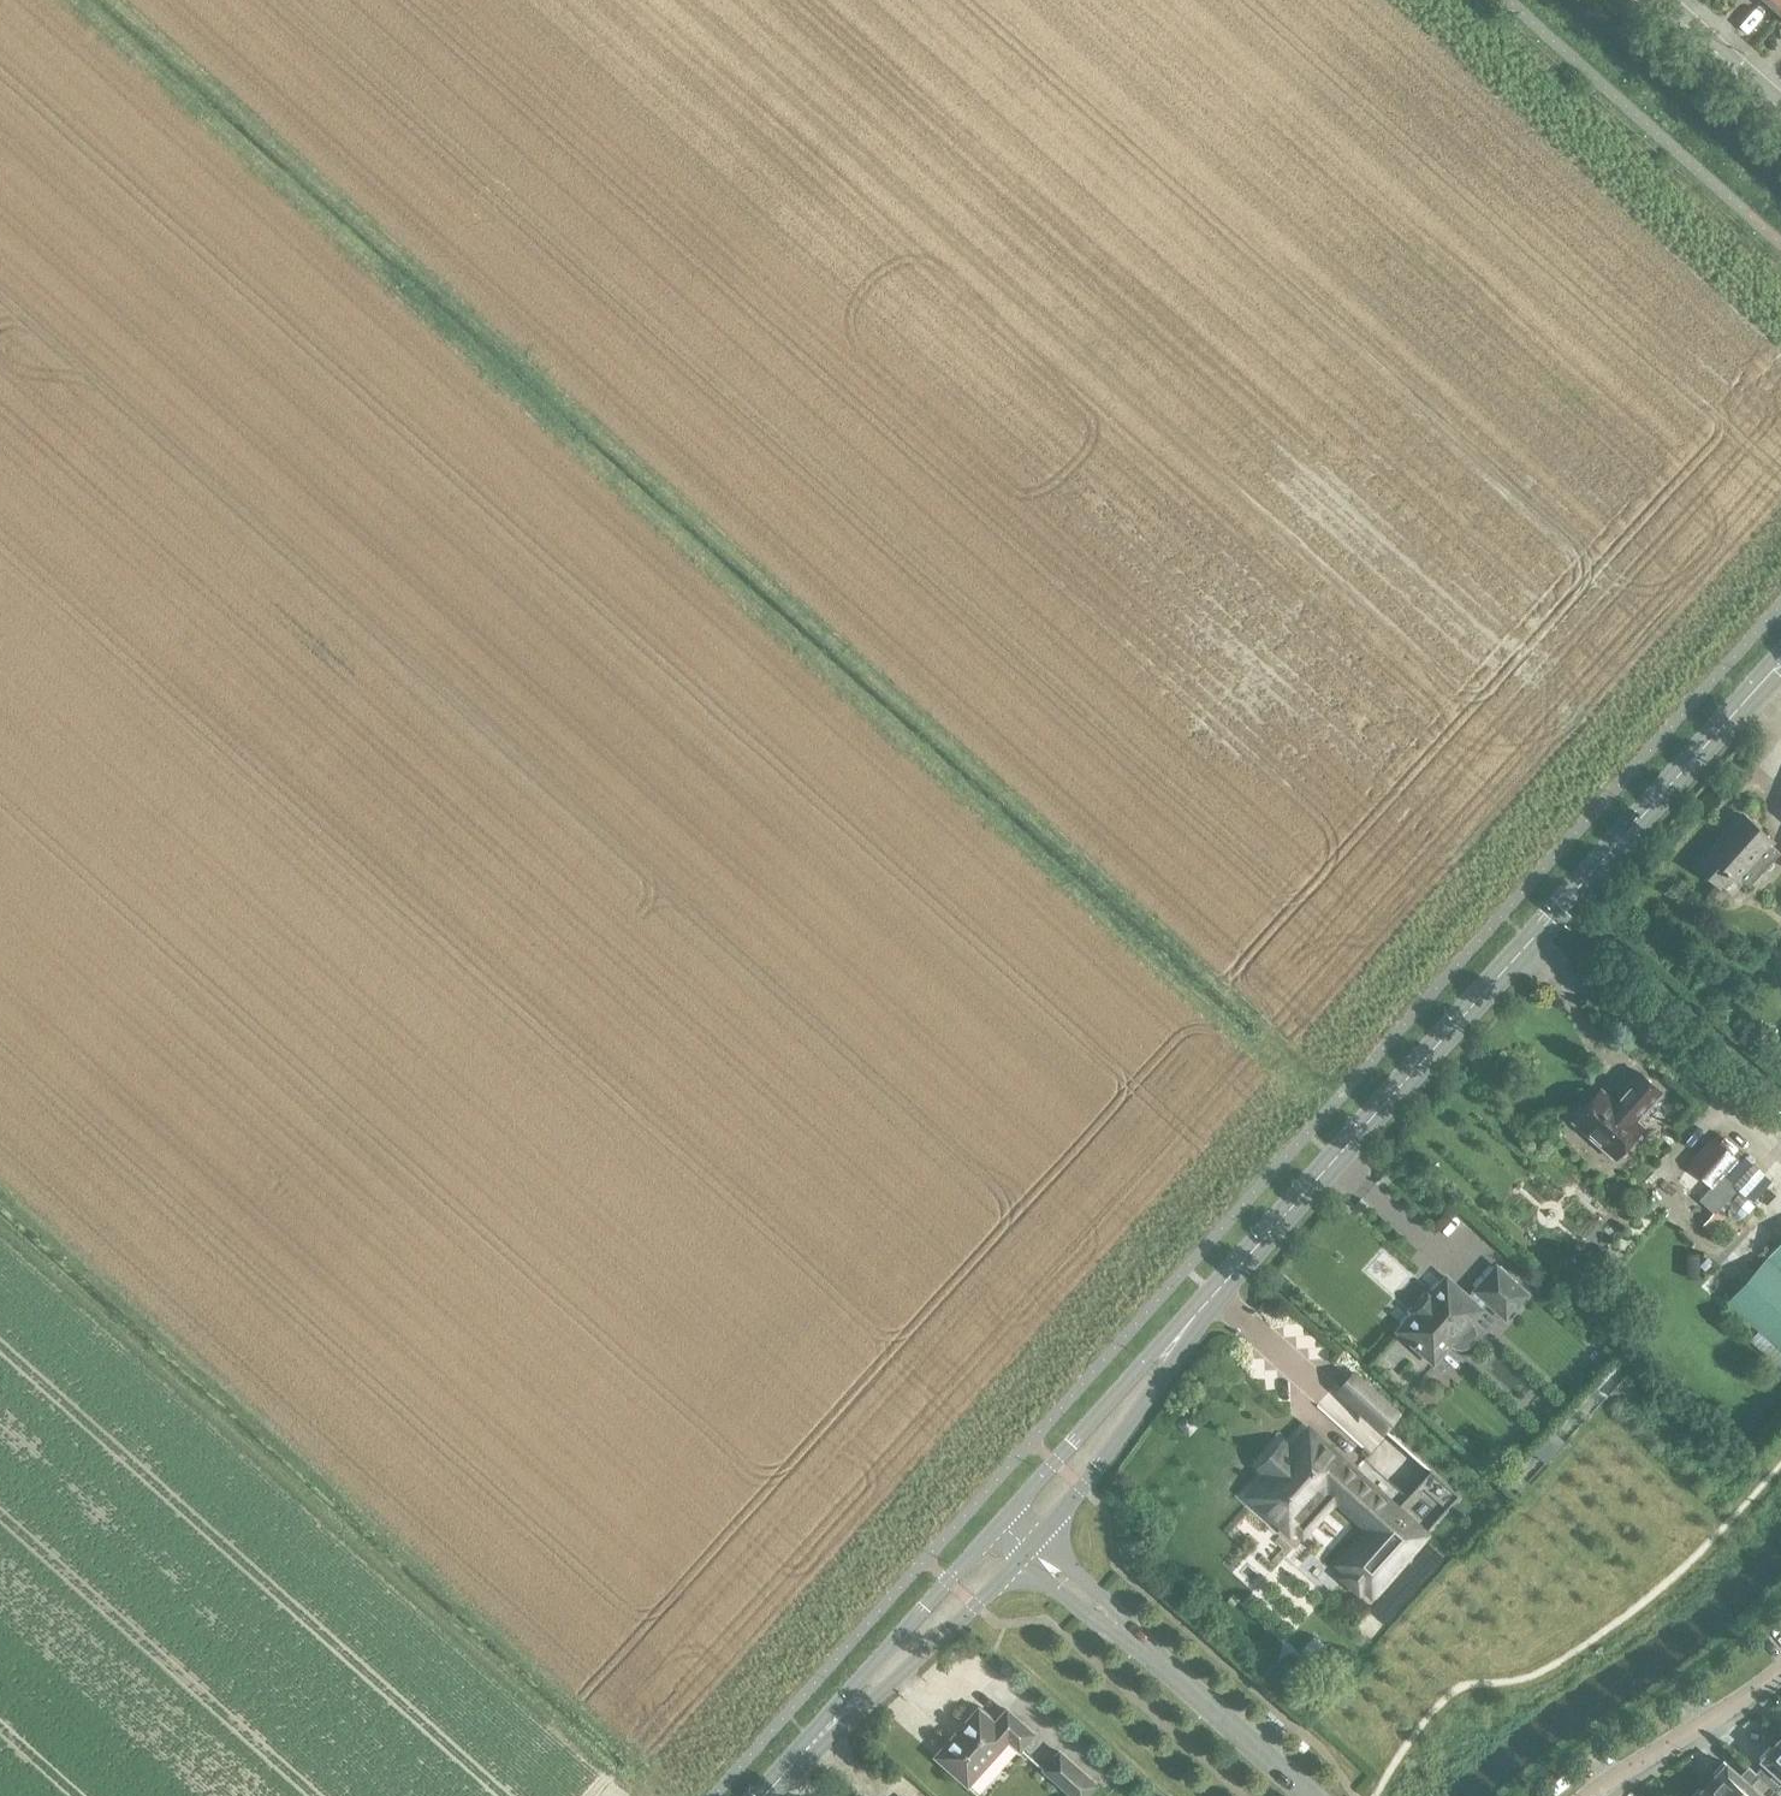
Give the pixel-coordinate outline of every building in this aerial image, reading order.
[(1780,12),(1780,0),(1767,0),(1780,12)] [(1742,813),(1733,823),(1696,864),(1718,883),(1730,870),(1737,877),(1740,874),(1750,883),(1779,851),(1769,842),(1772,838),(1742,813)] [(1572,1120),(1615,1158),(1644,1125),(1637,1119),(1662,1091),(1639,1070),(1614,1099),(1601,1088),(1572,1120)] [(1715,1138),(1690,1167),(1713,1187),(1738,1159),(1715,1138)] [(1780,1181),(1780,1176),(1769,1166),(1751,1188),(1766,1199),(1780,1181)] [(1713,1213),(1715,1214),(1718,1212),(1738,1189),(1723,1176),(1712,1188),(1711,1187),(1699,1200),(1713,1213)] [(1735,1224),(1744,1215),(1732,1204),(1723,1213),(1735,1224)] [(1713,1213),(1702,1225),(1710,1233),(1724,1218),(1718,1212),(1715,1214),(1713,1213)] [(1727,1301),(1780,1350),(1780,1241),(1727,1301)] [(1699,1279),(1699,1254),(1686,1253),(1686,1279),(1699,1279)] [(1398,1329),(1430,1357),(1447,1338),(1451,1342),(1482,1308),(1480,1306),(1487,1299),(1506,1316),(1528,1293),(1497,1265),(1475,1289),(1476,1289),(1470,1297),(1446,1276),(1398,1329)] [(1382,1436),(1402,1414),(1354,1370),(1334,1392),(1382,1436)] [(1189,1437),(1200,1424),(1186,1412),(1175,1424),(1189,1437)] [(1309,1428),(1249,1494),(1290,1531),(1294,1526),(1300,1532),(1305,1531),(1316,1519),(1316,1514),(1310,1508),(1327,1489),(1370,1528),(1339,1562),(1347,1569),(1344,1573),(1344,1578),(1357,1589),(1361,1588),(1364,1585),(1372,1592),(1460,1494),(1431,1468),(1397,1507),(1309,1428)] [(1546,1465),(1567,1442),(1552,1429),(1531,1451),(1546,1465)] [(1310,1664),(1326,1644),(1317,1637),(1312,1638),(1303,1650),(1302,1653),(1303,1658),(1310,1664)] [(1358,1675),(1348,1663),(1341,1669),(1350,1681),(1358,1675)] [(936,1755),(968,1784),(1009,1738),(1020,1748),(1034,1732),(1007,1708),(995,1722),(979,1707),(962,1725),(961,1725),(952,1736),(936,1755)] [(1772,1747),(1769,1745),(1759,1756),(1780,1775),(1780,1736),(1772,1747)] [(1043,1768),(1074,1795),(1084,1795),(1096,1784),(1059,1751),(1043,1768)] [(1706,1784),(1719,1795),(1780,1795),(1780,1793),(1776,1789),(1758,1773),(1749,1783),(1723,1760),(1713,1771),(1716,1773),(1706,1784)] [(1706,1784),(1701,1789),(1699,1787),(1691,1795),(1719,1795),(1706,1784)]
